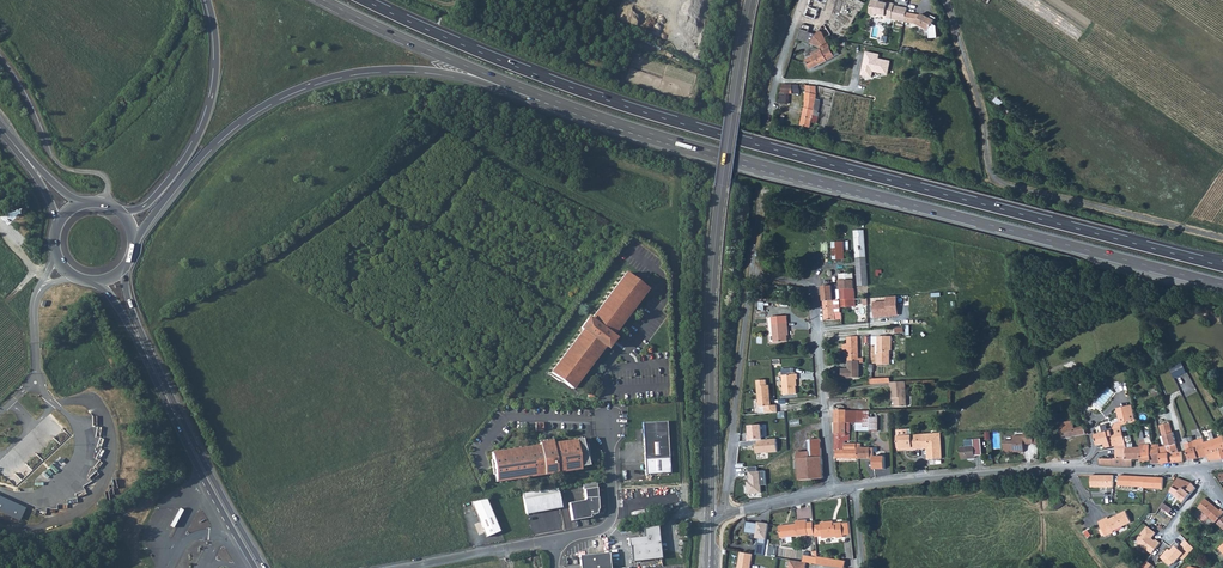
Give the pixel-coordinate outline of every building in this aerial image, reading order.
[(805,16),(816,19),(820,6),(826,8),(829,0),(811,0),(805,16)] [(873,0),(870,14),(872,16),(875,16),(877,15),(887,17),(888,18),(893,19),(895,6),(896,5),(889,3),(889,4),(884,3),(884,4),(880,3),(881,2),(873,0)] [(900,7),(897,20),(906,22),(908,13),(909,8),(900,7)] [(908,13),(906,22),(915,24),(916,14),(908,13)] [(930,31),(936,21),(931,19),(923,14),(922,16),(917,24),(930,31)] [(823,26),(819,32),(826,38),(831,36),(825,26),(825,25),(824,25),(823,26)] [(806,42),(809,32),(800,30),(797,40),(806,42)] [(818,35),(812,44),(819,47),(820,49),(811,54),(812,57),(805,60),(810,70),(835,57),(826,39),(826,38),(819,32),(818,35)] [(818,35),(809,32),(806,42),(812,44),(818,35)] [(880,54),(866,51),(861,75),(871,77),(872,71),(888,75),(891,60),(879,58),(880,54)] [(782,84),(781,92),(788,93),(794,93),(794,90),(794,85),(782,84)] [(806,86),(806,85),(794,85),(794,90),(799,90),(799,88),(803,88),(803,90),(806,90),(805,106),(800,125),(809,127),(811,121),(813,115),(815,106),(816,94),(816,87),(806,86)] [(779,103),(788,104),(788,93),(781,92),(779,103)] [(993,101),(1000,107),(1004,103),(997,97),(993,101)] [(859,273),(860,290),(867,290),(866,235),(856,235),(857,273),(859,273)] [(582,330),(550,372),(571,388),(603,345),(611,335),(646,287),(625,272),(590,320),(587,318),(580,328),(582,330)] [(853,287),(852,279),(839,279),(839,288),(853,287)] [(822,286),(823,301),(833,300),(832,285),(822,286)] [(853,287),(839,288),(840,300),(854,299),(854,287),(853,287)] [(898,316),(897,296),(886,297),(886,301),(874,301),(874,317),(898,316)] [(854,299),(840,300),(840,309),(848,309),(849,306),(854,306),(854,299)] [(824,320),(834,320),(834,315),(833,300),(823,301),(824,320)] [(789,328),(788,315),(772,316),(775,343),(788,342),(787,328),(789,328)] [(611,335),(603,345),(606,348),(614,337),(611,335)] [(857,336),(847,337),(847,345),(847,348),(857,348),(857,336)] [(886,346),(886,337),(877,337),(877,354),(889,354),(889,351),(890,351),(890,346),(886,346)] [(862,359),(858,359),(857,348),(847,348),(847,345),(842,345),(842,351),(847,351),(847,371),(844,371),(844,379),(858,378),(858,364),(862,364),(862,359)] [(889,354),(877,354),(877,365),(888,365),(889,354)] [(1170,367),(1185,399),(1198,393),(1182,361),(1170,367)] [(784,395),(797,394),(796,387),(796,380),(798,380),(798,375),(783,376),(784,395)] [(765,406),(765,413),(777,412),(776,405),(771,405),(769,385),(766,385),(766,380),(757,381),(759,406),(765,406)] [(907,407),(906,382),(890,383),(890,387),(892,388),(893,399),(895,399),(895,407),(907,407)] [(1100,398),(1095,405),(1102,410),(1106,402),(1100,398)] [(846,423),(846,410),(835,410),(835,420),(832,420),(832,424),(835,424),(835,434),(845,434),(845,431),(850,431),(850,423),(846,423)] [(846,423),(850,423),(856,423),(857,410),(846,410),(846,423)] [(1160,426),(1169,423),(1167,416),(1158,419),(1160,426)] [(669,458),(667,421),(642,422),(645,474),(670,473),(669,458)] [(1060,424),(1063,439),(1076,436),(1074,429),(1072,421),(1060,424)] [(1160,426),(1159,426),(1162,436),(1162,435),(1164,443),(1165,445),(1167,453),(1177,452),(1173,433),(1172,434),(1169,423),(1160,426)] [(748,425),(749,440),(757,440),(762,439),(761,424),(748,425)] [(1188,425),(1180,428),(1182,434),(1190,431),(1188,425)] [(1074,429),(1076,436),(1086,434),(1084,427),(1074,429)] [(1122,428),(1111,431),(1112,437),(1108,438),(1111,447),(1115,446),(1125,443),(1123,435),(1122,428)] [(924,438),(919,438),(919,436),(912,436),(912,430),(896,431),(899,449),(913,448),(913,450),(917,450),(916,445),(924,445),(941,443),(941,435),(924,436),(924,438)] [(845,441),(849,441),(850,431),(845,431),(845,434),(835,434),(835,449),(836,449),(836,458),(857,458),(858,448),(856,448),(856,446),(856,444),(845,443),(845,441)] [(1105,445),(1106,448),(1111,447),(1108,438),(1112,437),(1111,431),(1095,436),(1098,445),(1098,446),(1105,445)] [(1026,444),(1035,444),(1035,432),(1026,432),(1026,436),(1015,436),(1015,441),(1006,441),(1006,452),(1026,452),(1026,444)] [(1150,464),(1161,463),(1158,446),(1158,444),(1152,445),(1142,446),(1142,441),(1144,441),(1143,433),(1138,434),(1139,447),(1140,459),(1141,462),(1150,461),(1150,464)] [(492,454),(495,480),(543,473),(543,475),(556,473),(556,471),(580,467),(580,466),(588,465),(581,438),(576,439),(576,441),(552,445),(552,443),(546,444),(545,442),(539,443),(539,447),(492,454)] [(777,438),(762,439),(757,440),(758,445),(755,445),(756,454),(777,452),(777,438)] [(810,451),(798,452),(798,457),(810,457),(810,453),(822,453),(820,439),(809,440),(810,451)] [(1195,448),(1186,451),(1189,460),(1208,456),(1205,443),(1204,439),(1203,439),(1193,441),(1195,448)] [(1209,460),(1222,459),(1222,439),(1215,441),(1212,442),(1205,443),(1208,456),(1209,460)] [(1193,441),(1184,444),(1186,451),(1195,448),(1193,441)] [(941,443),(924,445),(924,449),(929,449),(930,460),(942,460),(941,443)] [(983,452),(982,443),(964,446),(966,458),(979,456),(978,453),(983,452)] [(1115,446),(1116,459),(1127,459),(1126,449),(1125,443),(1115,446)] [(1165,445),(1158,446),(1161,463),(1182,461),(1181,452),(1177,452),(1167,453),(1165,445)] [(869,450),(869,448),(858,447),(858,448),(857,458),(874,458),(874,450),(869,450)] [(1132,460),(1140,459),(1139,447),(1126,449),(1127,459),(1132,460)] [(811,479),(810,457),(798,457),(799,479),(811,479)] [(823,479),(822,457),(810,457),(811,479),(823,479)] [(1132,460),(1127,459),(1116,459),(1115,459),(1114,466),(1132,467),(1132,460)] [(760,471),(749,472),(750,481),(747,482),(748,495),(762,493),(760,471)] [(1145,488),(1145,477),(1137,477),(1128,476),(1120,475),(1119,486),(1144,488),(1145,488)] [(1091,476),(1092,488),(1114,488),(1114,476),(1091,476)] [(1145,477),(1145,488),(1162,489),(1163,477),(1145,477)] [(1173,486),(1181,488),(1186,481),(1179,478),(1173,486)] [(1186,481),(1181,488),(1187,490),(1192,483),(1186,481)] [(568,503),(571,521),(590,517),(590,515),(596,514),(598,509),(597,498),(598,498),(596,482),(582,484),(584,495),(585,499),(584,500),(568,503)] [(1169,491),(1173,495),(1183,503),(1195,488),(1193,484),(1192,483),(1187,490),(1181,488),(1173,486),(1169,491)] [(522,493),(526,514),(561,507),(557,488),(522,493)] [(0,498),(0,512),(18,520),(24,508),(0,498)] [(1197,507),(1216,522),(1222,514),(1222,513),(1204,498),(1204,499),(1197,507)] [(487,500),(471,502),(486,537),(500,531),(487,500)] [(1106,534),(1107,536),(1114,532),(1115,529),(1132,521),(1126,510),(1109,518),(1108,516),(1103,519),(1107,526),(1103,528),(1106,534)] [(781,539),(808,535),(807,524),(806,520),(796,521),(796,524),(780,526),(781,539)] [(745,533),(757,535),(759,538),(758,543),(766,544),(769,524),(763,523),(763,524),(746,521),(745,533)] [(843,536),(842,523),(834,524),(835,526),(833,526),(832,522),(820,523),(820,525),(822,537),(822,539),(836,537),(836,539),(843,538),(843,536)] [(842,523),(843,536),(852,535),(850,523),(842,523)] [(630,545),(632,561),(661,558),(658,525),(644,527),(644,536),(628,537),(629,545),(630,545)] [(820,525),(813,526),(814,535),(815,537),(822,537),(820,525)] [(1139,545),(1153,555),(1161,544),(1156,540),(1154,543),(1151,540),(1156,534),(1147,527),(1138,540),(1139,545)] [(1195,548),(1185,539),(1176,551),(1174,550),(1172,553),(1169,550),(1162,560),(1172,567),(1175,563),(1177,564),(1181,558),(1185,561),(1193,549),(1195,548)] [(740,552),(737,567),(750,567),(753,554),(740,552)] [(580,567),(610,567),(609,553),(579,555),(580,567)] [(818,565),(838,567),(846,567),(846,562),(817,558),(817,559),(818,565)]
